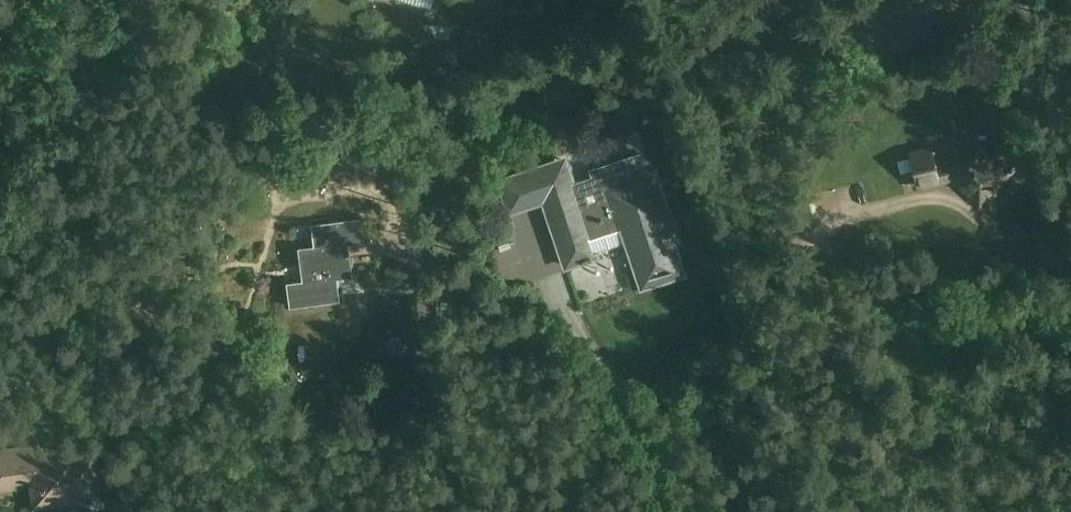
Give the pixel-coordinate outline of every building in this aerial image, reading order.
[(782,39),(791,57),(826,39),(817,22),(782,39)] [(980,201),(1017,161),(991,137),(911,159),(918,186),(953,176),(980,201)] [(546,198),(568,266),(591,258),(585,239),(626,226),(644,282),(680,270),(667,231),(673,229),(654,172),(648,174),(641,153),(590,170),(592,176),(562,186),(555,163),(501,181),(510,210),(546,198)] [(290,307),(341,301),(338,279),(354,277),(349,244),(365,242),(362,217),(311,224),(314,245),(298,247),(302,280),(287,282),(290,307)] [(0,451),(0,490),(15,488),(14,483),(32,481),(35,506),(82,500),(75,452),(44,455),(43,447),(0,451)]
